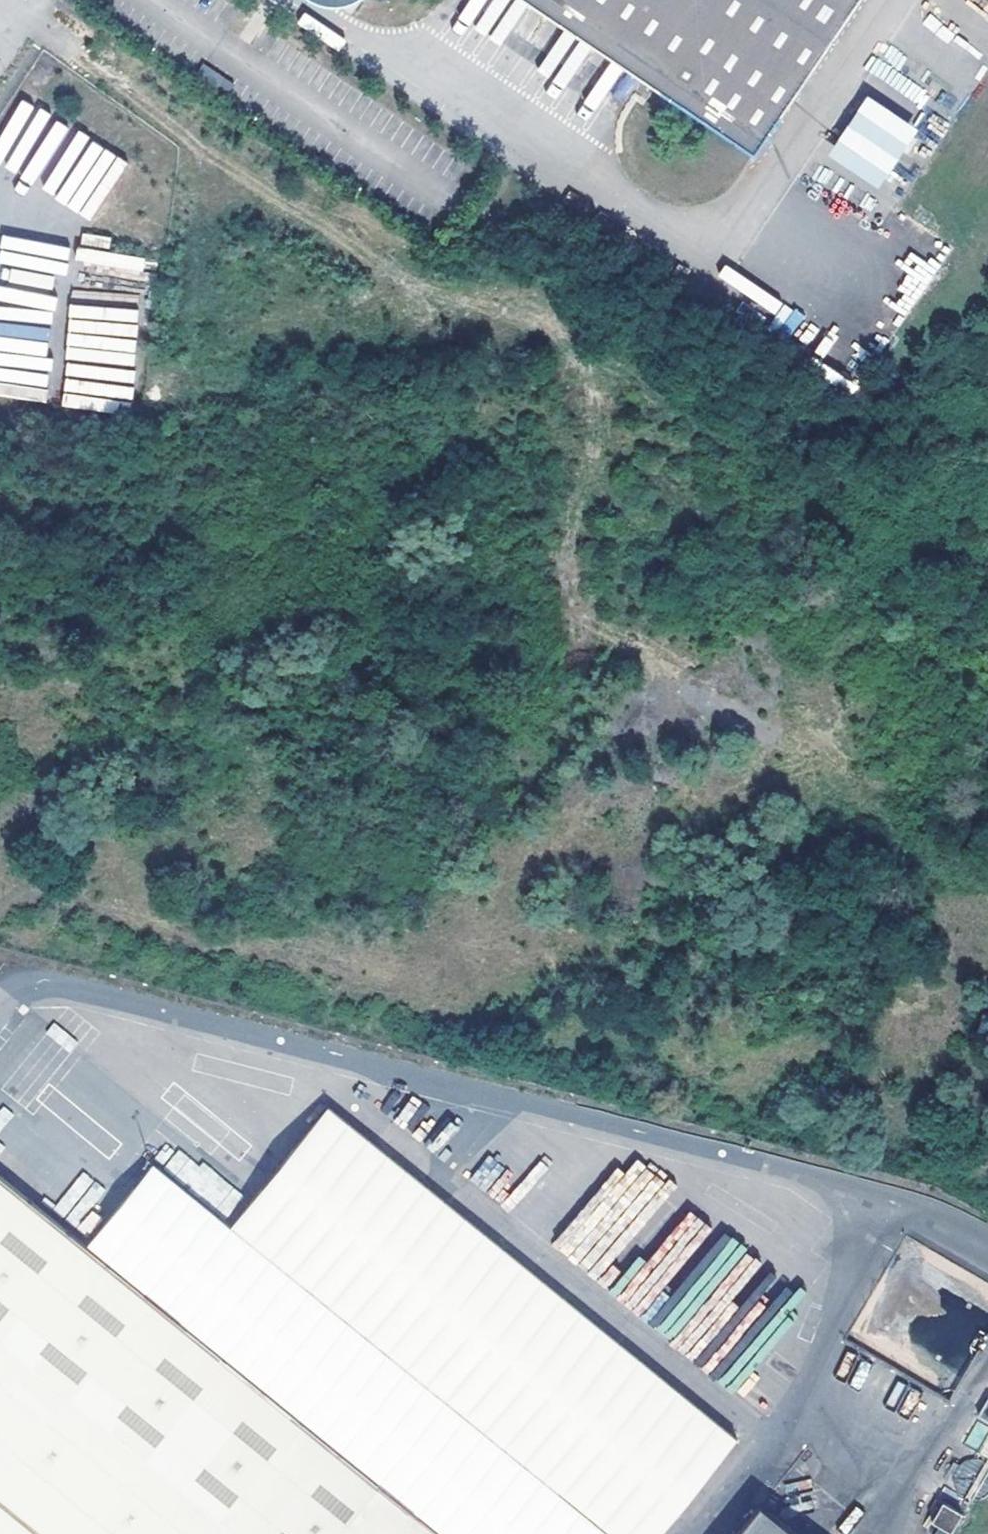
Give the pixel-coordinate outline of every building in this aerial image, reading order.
[(855,0),(513,0),(750,156),(855,0)] [(987,15),(987,0),(970,0),(987,15)] [(930,91),(875,59),(863,78),(918,111),(930,91)] [(828,158),(881,188),(891,170),(894,171),(920,126),(864,95),(828,158)] [(56,1022),(48,1030),(64,1048),(72,1041),(56,1022)] [(324,1105),(227,1224),(611,1533),(657,1533),(736,1437),(324,1105)] [(166,1166),(190,1184),(201,1169),(178,1151),(166,1166)] [(0,1178),(0,1533),(443,1533),(0,1178)] [(552,1245),(579,1268),(608,1233),(593,1221),(602,1210),(590,1200),(552,1245)] [(987,1427),(987,1397),(965,1444),(977,1449),(987,1427)] [(955,1456),(945,1487),(970,1494),(980,1464),(955,1456)] [(760,1504),(735,1533),(797,1533),(760,1504)] [(938,1533),(952,1533),(961,1514),(938,1504),(927,1529),(938,1533)]
